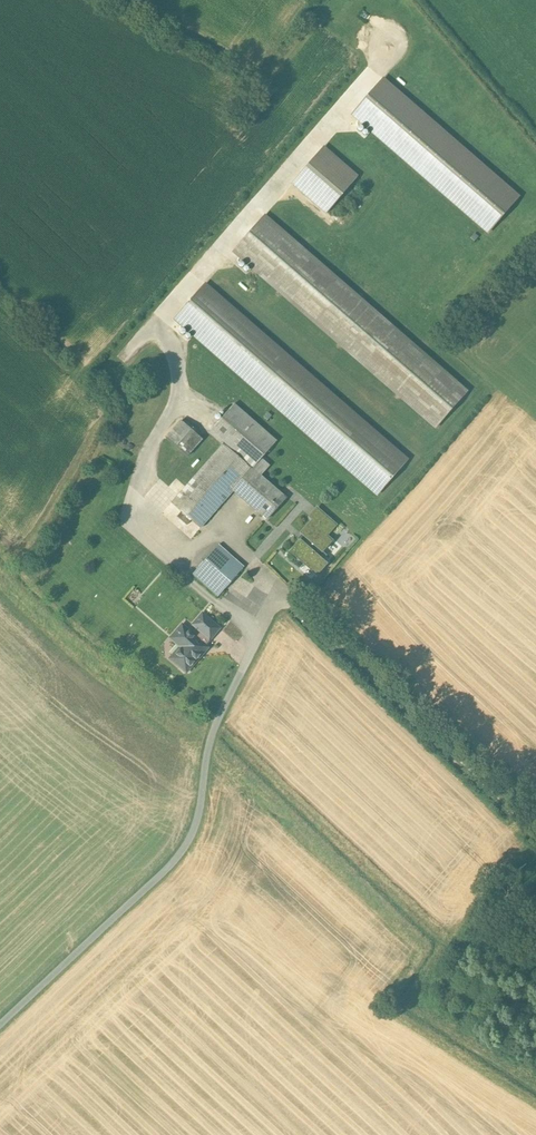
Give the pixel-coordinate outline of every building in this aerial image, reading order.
[(383,78),(352,115),(364,124),(364,126),(410,164),(413,161),(409,142),(418,150),(422,145),(425,148),(428,144),(427,141),(436,139),(448,149),(441,157),(450,155),(451,162),(467,175),(462,181),(464,194),(457,196),(460,207),(490,233),(504,216),(503,211),(508,216),(526,195),(383,78)] [(329,215),(363,177),(328,146),(294,184),(329,215)] [(466,393),(264,217),(234,252),(436,427),(466,393)] [(407,461),(205,285),(175,319),(377,495),(407,461)] [(277,442),(234,405),(209,433),(223,445),(252,469),(261,459),(277,442)] [(202,440),(181,421),(166,438),(187,456),(202,440)] [(223,445),(172,504),(200,529),(234,490),(252,469),(223,445)] [(252,469),(234,490),(255,510),(266,520),(286,498),(260,476),(269,466),(261,459),(252,469)] [(331,520),(317,509),(310,517),(313,520),(323,529),(331,520)] [(313,520),(301,534),(305,538),(301,542),(300,541),(291,552),(317,575),(326,564),(318,557),(332,541),(326,536),(336,525),(331,520),(323,529),(313,520)] [(219,544),(192,575),(218,597),(244,567),(219,544)] [(220,629),(202,614),(193,625),(197,629),(210,640),(211,640),(220,629)] [(192,634),(182,626),(171,638),(181,647),(172,657),(181,666),(181,669),(184,671),(188,671),(191,668),(191,667),(203,652),(200,649),(203,646),(205,647),(211,640),(210,640),(197,629),(192,634)]
